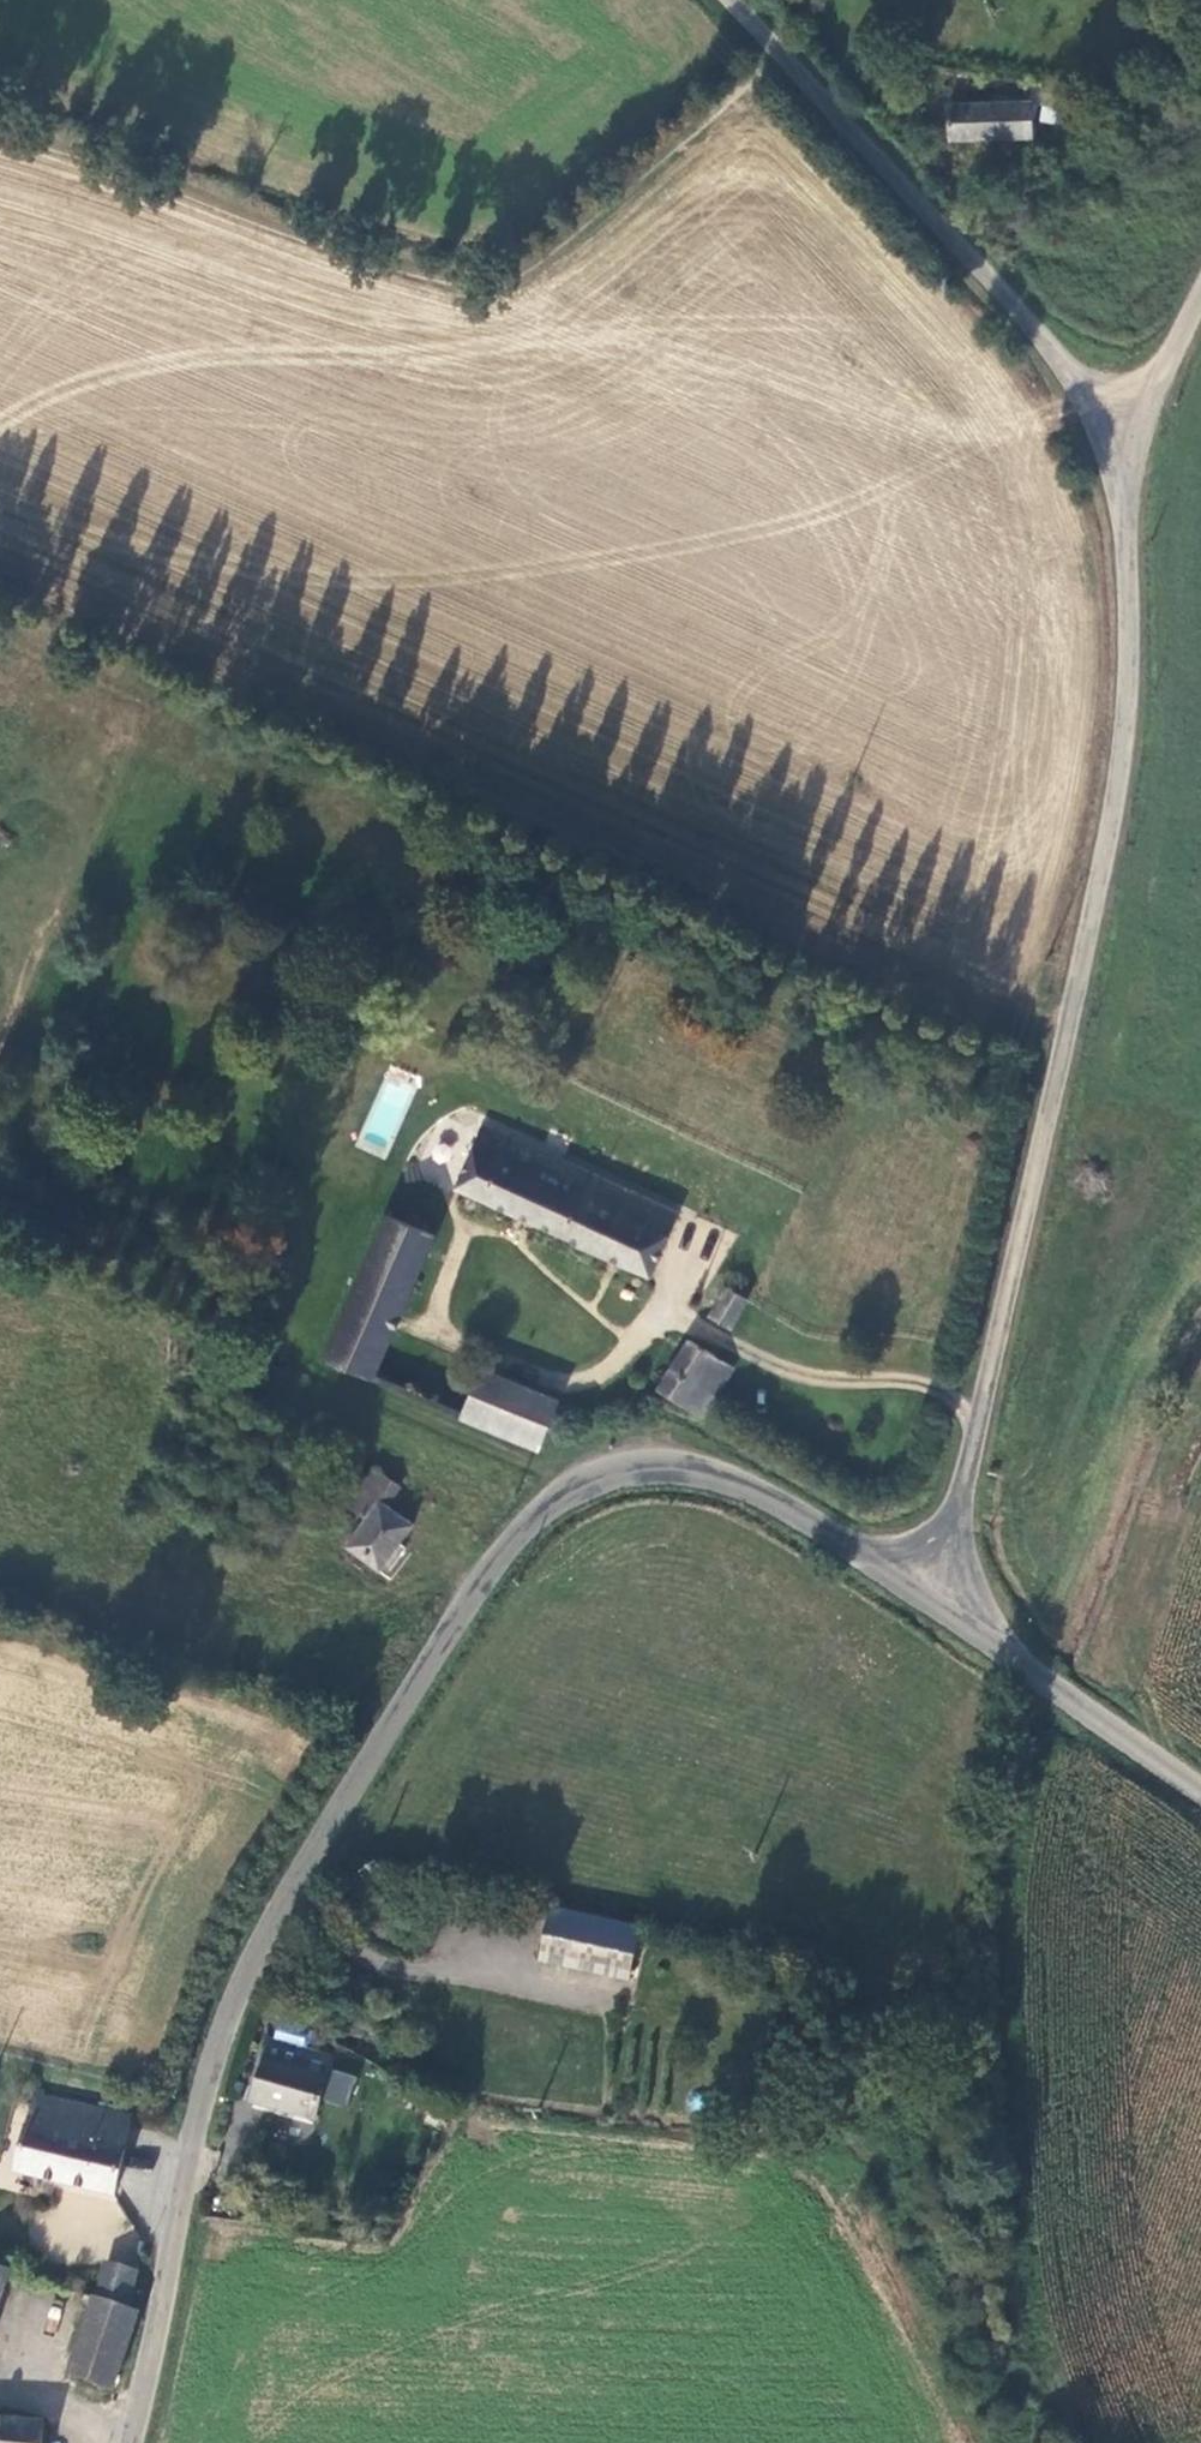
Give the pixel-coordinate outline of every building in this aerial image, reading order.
[(1035,117),(1056,124),(1065,93),(1036,87),(1035,100),(1035,117)] [(1036,138),(1035,117),(1035,100),(950,104),(952,140),(1036,138)] [(383,1066),(360,1149),(391,1158),(414,1075),(383,1066)] [(457,1187),(652,1277),(681,1213),(484,1124),(457,1187)] [(374,1378),(399,1328),(438,1236),(386,1215),(324,1356),(374,1378)] [(750,1299),(727,1286),(710,1314),(732,1328),(750,1299)] [(374,1378),(539,1447),(562,1400),(399,1328),(374,1378)] [(680,1357),(666,1344),(644,1380),(703,1416),(734,1368),(691,1339),(680,1357)] [(380,1572),(414,1523),(389,1506),(403,1485),(374,1466),(345,1504),(365,1519),(347,1548),(380,1572)] [(338,1869),(333,1881),(345,1887),(351,1875),(338,1869)] [(638,1929),(552,1911),(542,1957),(629,1976),(638,1929)] [(316,2122),(328,2079),(283,2067),(287,2045),(269,2040),(251,2104),(316,2122)] [(283,2067),(328,2079),(334,2058),(287,2045),(283,2067)] [(115,2197),(122,2174),(128,2147),(124,2146),(131,2116),(36,2095),(17,2171),(115,2197)] [(98,2296),(95,2296),(131,2307),(147,2245),(115,2236),(98,2296)] [(0,2266),(0,2299),(9,2268),(0,2266)] [(116,2389),(140,2310),(131,2307),(95,2296),(69,2374),(116,2389)] [(45,2422),(0,2418),(0,2442),(43,2442),(45,2422)]
